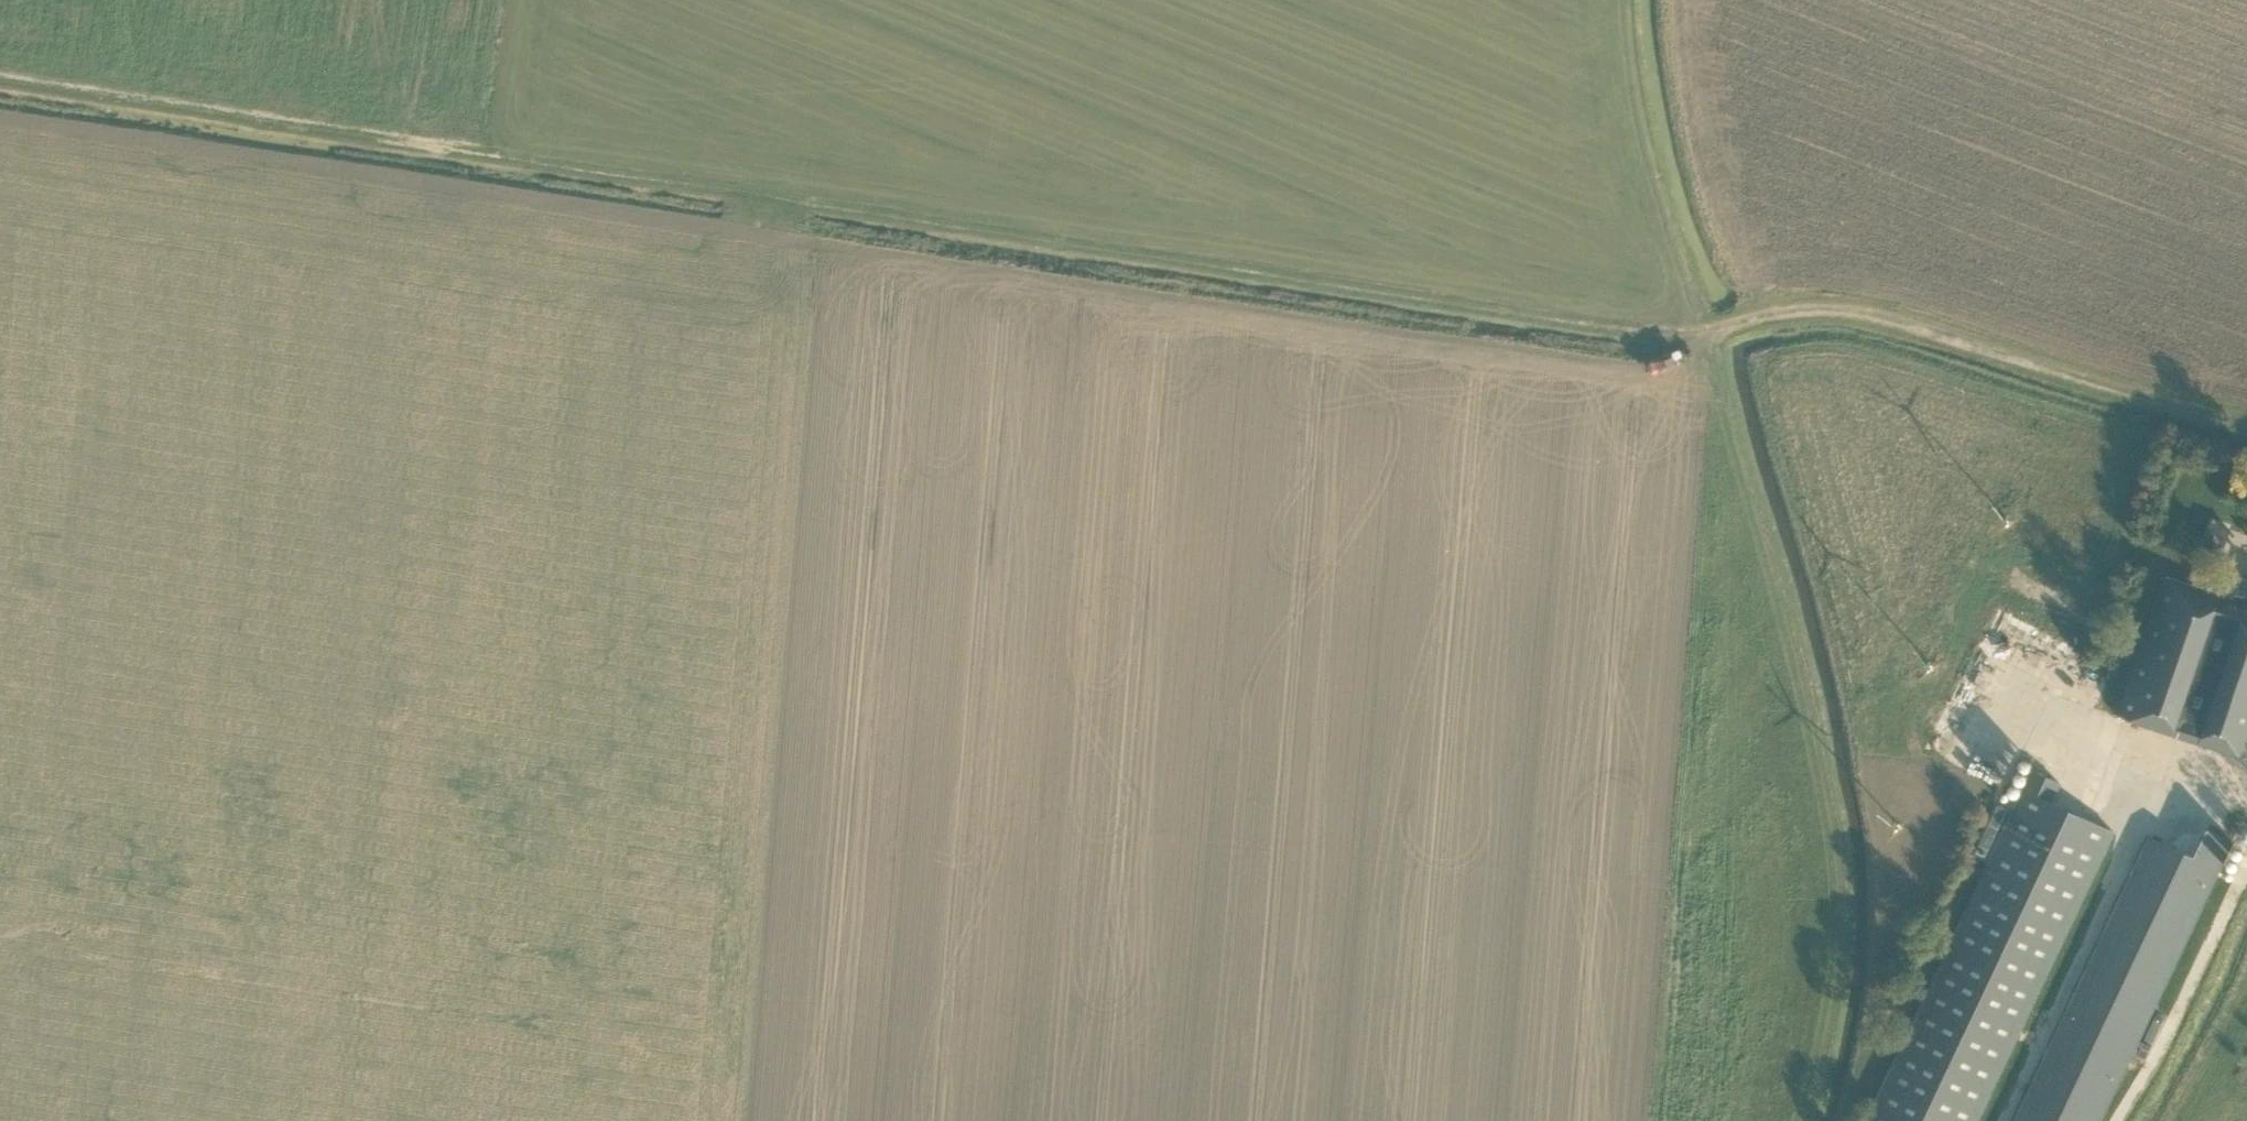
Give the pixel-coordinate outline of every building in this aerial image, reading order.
[(2246,520),(2246,500),(2229,501),(2230,521),(2246,520)] [(2232,528),(2212,520),(2201,550),(2221,557),(2232,528)] [(2165,574),(2117,714),(2246,758),(2246,602),(2165,574)] [(2012,670),(2019,648),(2011,645),(2004,667),(2012,670)] [(2030,768),(1863,1120),(1977,1120),(2115,830),(2052,800),(2061,782),(2030,768)] [(2008,808),(1999,804),(1976,852),(1985,856),(2008,808)] [(2016,1120),(2099,1120),(2232,839),(2208,829),(2195,857),(2151,836),(2016,1120)]
